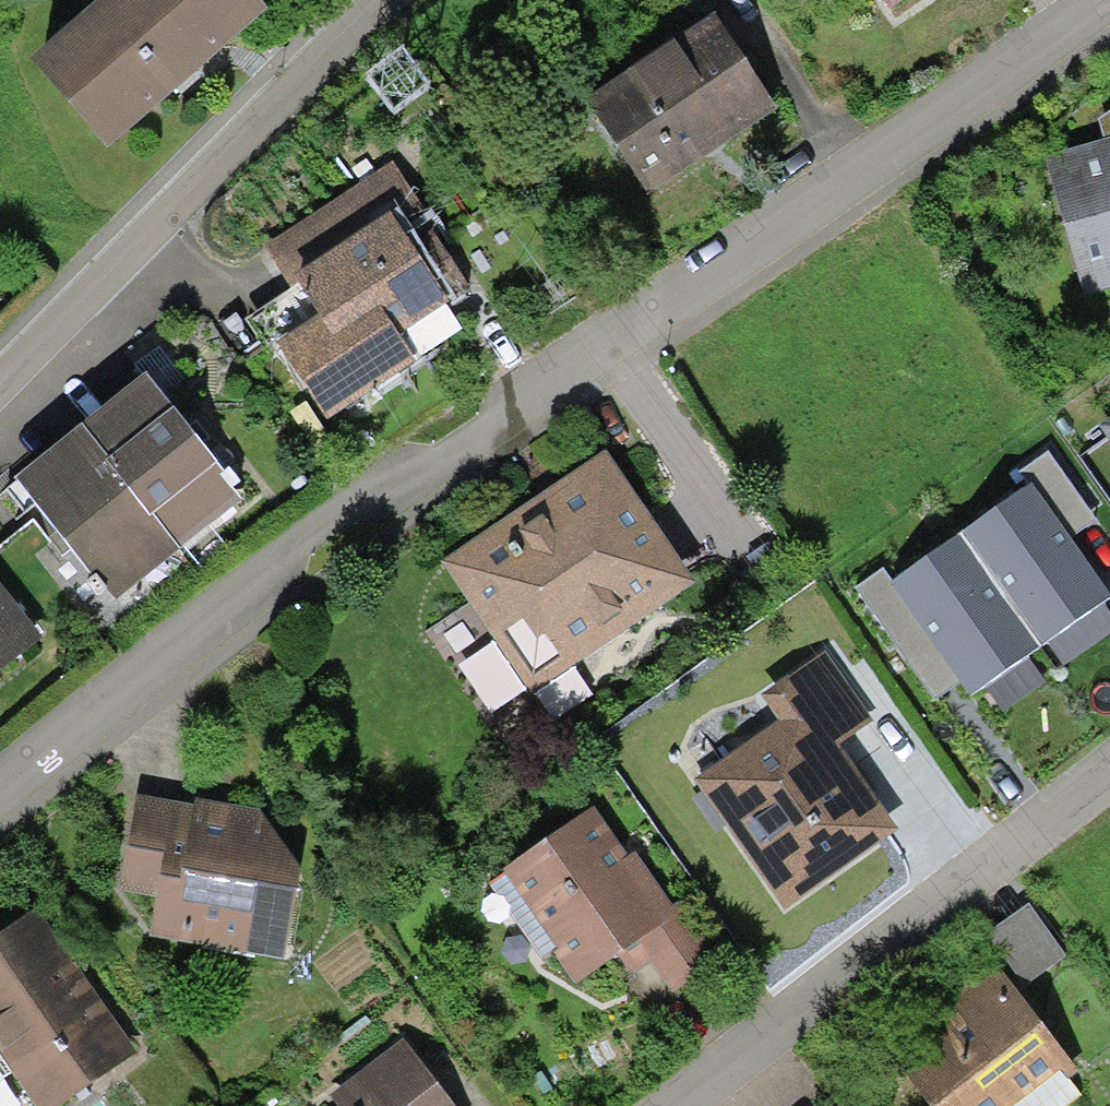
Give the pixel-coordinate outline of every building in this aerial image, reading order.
[(22,63),(94,148),(242,23),(222,0),(97,0),(22,63)] [(881,18),(908,0),(869,0),(881,18)] [(764,114),(704,28),(576,116),(635,202),(764,114)] [(1099,147),(1109,144),(1109,109),(1089,123),(1099,147)] [(1035,164),(1073,304),(1109,294),(1109,144),(1099,147),(1035,164)] [(257,254),(279,285),(342,375),(456,295),(412,231),(425,222),(386,165),(257,254)] [(126,383),(63,436),(172,563),(234,510),(126,383)] [(1093,438),(1109,462),(1109,426),(1093,438)] [(172,563),(63,436),(2,487),(110,615),(172,563)] [(1014,498),(1061,560),(1095,535),(1037,457),(1003,482),(1014,498)] [(678,589),(595,460),(437,562),(521,691),(678,589)] [(1061,560),(1014,498),(958,539),(1040,649),(1096,608),(1061,560)] [(927,612),(950,644),(985,690),(1040,649),(958,539),(903,580),(927,612)] [(950,644),(903,580),(890,563),(855,589),(915,670),(950,644)] [(26,648),(0,614),(0,668),(26,648)] [(770,728),(686,786),(778,918),(887,843),(826,755),(865,728),(816,659),(753,703),(770,728)] [(182,808),(120,801),(111,895),(147,899),(142,952),(281,966),(290,879),(249,813),(182,808)] [(583,813),(488,886),(565,986),(620,945),(659,996),(699,965),(620,862),(583,813)] [(1037,984),(1077,954),(1041,904),(1000,933),(1037,984)] [(13,1105),(70,1105),(130,1065),(25,914),(0,931),(0,1087),(13,1105)] [(878,1062),(911,1105),(1028,1105),(1068,1076),(994,976),(878,1062)] [(316,1101),(319,1105),(448,1105),(399,1040),(316,1101)]
